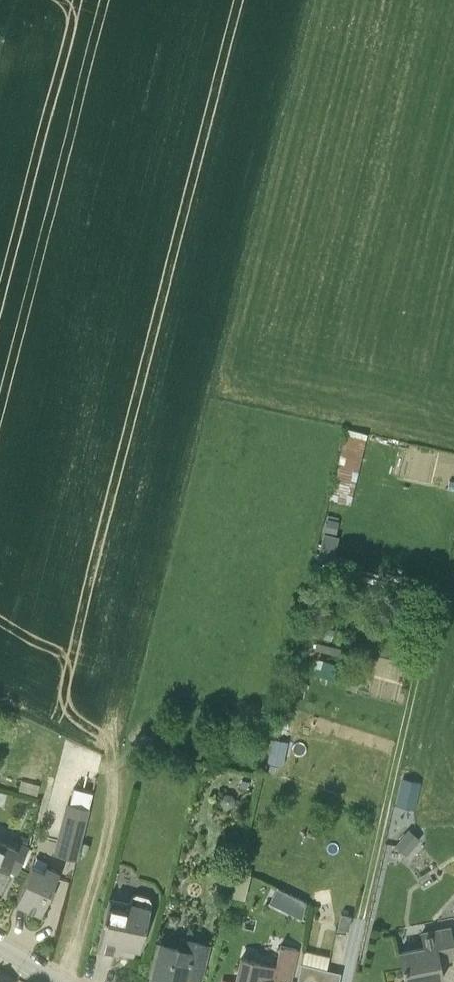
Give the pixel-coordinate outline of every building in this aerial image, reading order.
[(349,503),(365,433),(346,428),(328,498),(349,503)] [(327,518),(324,529),(336,532),(339,520),(327,518)] [(332,563),(338,535),(323,532),(316,560),(332,563)] [(325,624),(317,621),(314,632),(322,634),(325,624)] [(334,630),(326,627),(323,638),(331,640),(334,630)] [(287,693),(301,696),(305,682),(291,678),(287,693)] [(268,752),(266,761),(281,764),(283,755),(268,752)] [(414,809),(421,782),(402,778),(396,805),(414,809)] [(246,779),(240,780),(238,786),(242,790),(248,789),(250,783),(246,779)] [(66,801),(53,853),(75,859),(92,792),(73,787),(70,802),(66,801)] [(222,807),(228,808),(233,805),(235,799),(231,794),(225,792),(220,796),(219,802),(222,807)] [(393,842),(405,853),(419,838),(407,827),(393,842)] [(31,838),(23,835),(20,842),(27,846),(31,838)] [(26,846),(18,842),(17,842),(15,847),(0,841),(0,884),(8,867),(18,871),(28,847),(26,846)] [(41,913),(49,895),(60,871),(46,864),(44,869),(32,864),(16,902),(41,913)] [(304,915),(311,899),(279,884),(271,899),(304,915)] [(316,889),(318,905),(336,903),(334,887),(316,889)] [(97,947),(115,951),(118,952),(120,944),(140,949),(152,906),(151,906),(152,902),(148,897),(136,893),(131,896),(128,908),(107,902),(97,947)] [(338,926),(348,928),(351,914),(341,912),(338,926)] [(453,951),(453,947),(449,926),(424,932),(427,944),(400,952),(406,981),(420,981),(443,978),(438,954),(453,951)] [(150,981),(185,981),(188,972),(201,975),(208,945),(189,940),(187,950),(160,943),(150,981)] [(274,976),(289,980),(297,948),(280,944),(275,965),(241,957),(236,981),(273,981),(274,976)] [(447,975),(453,973),(453,956),(443,959),(447,975)] [(340,973),(301,963),(297,981),(338,981),(340,973)]
